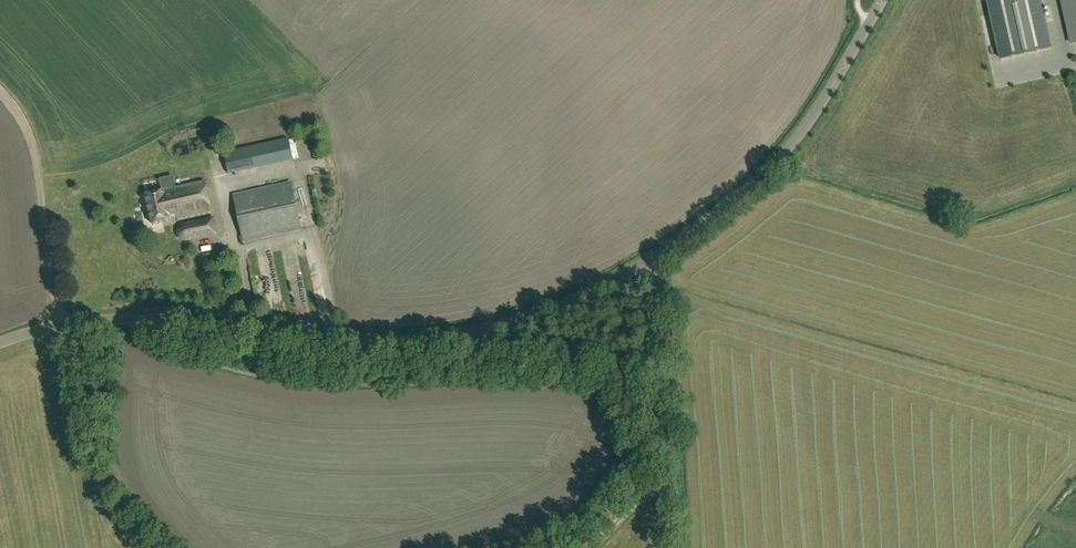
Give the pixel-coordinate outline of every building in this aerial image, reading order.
[(1002,59),(1051,48),(1039,0),(988,0),(1002,59)] [(1073,43),(1075,42),(1075,0),(1063,0),(1073,43)] [(240,172),(235,151),(224,154),(229,174),(240,172)] [(153,224),(212,211),(206,181),(175,188),(173,178),(160,181),(162,187),(156,189),(157,192),(146,194),(153,224)] [(244,242),(302,229),(292,183),(234,195),(244,242)] [(181,228),(180,230),(182,238),(184,240),(186,241),(217,234),(214,219),(183,226),(181,228)]
